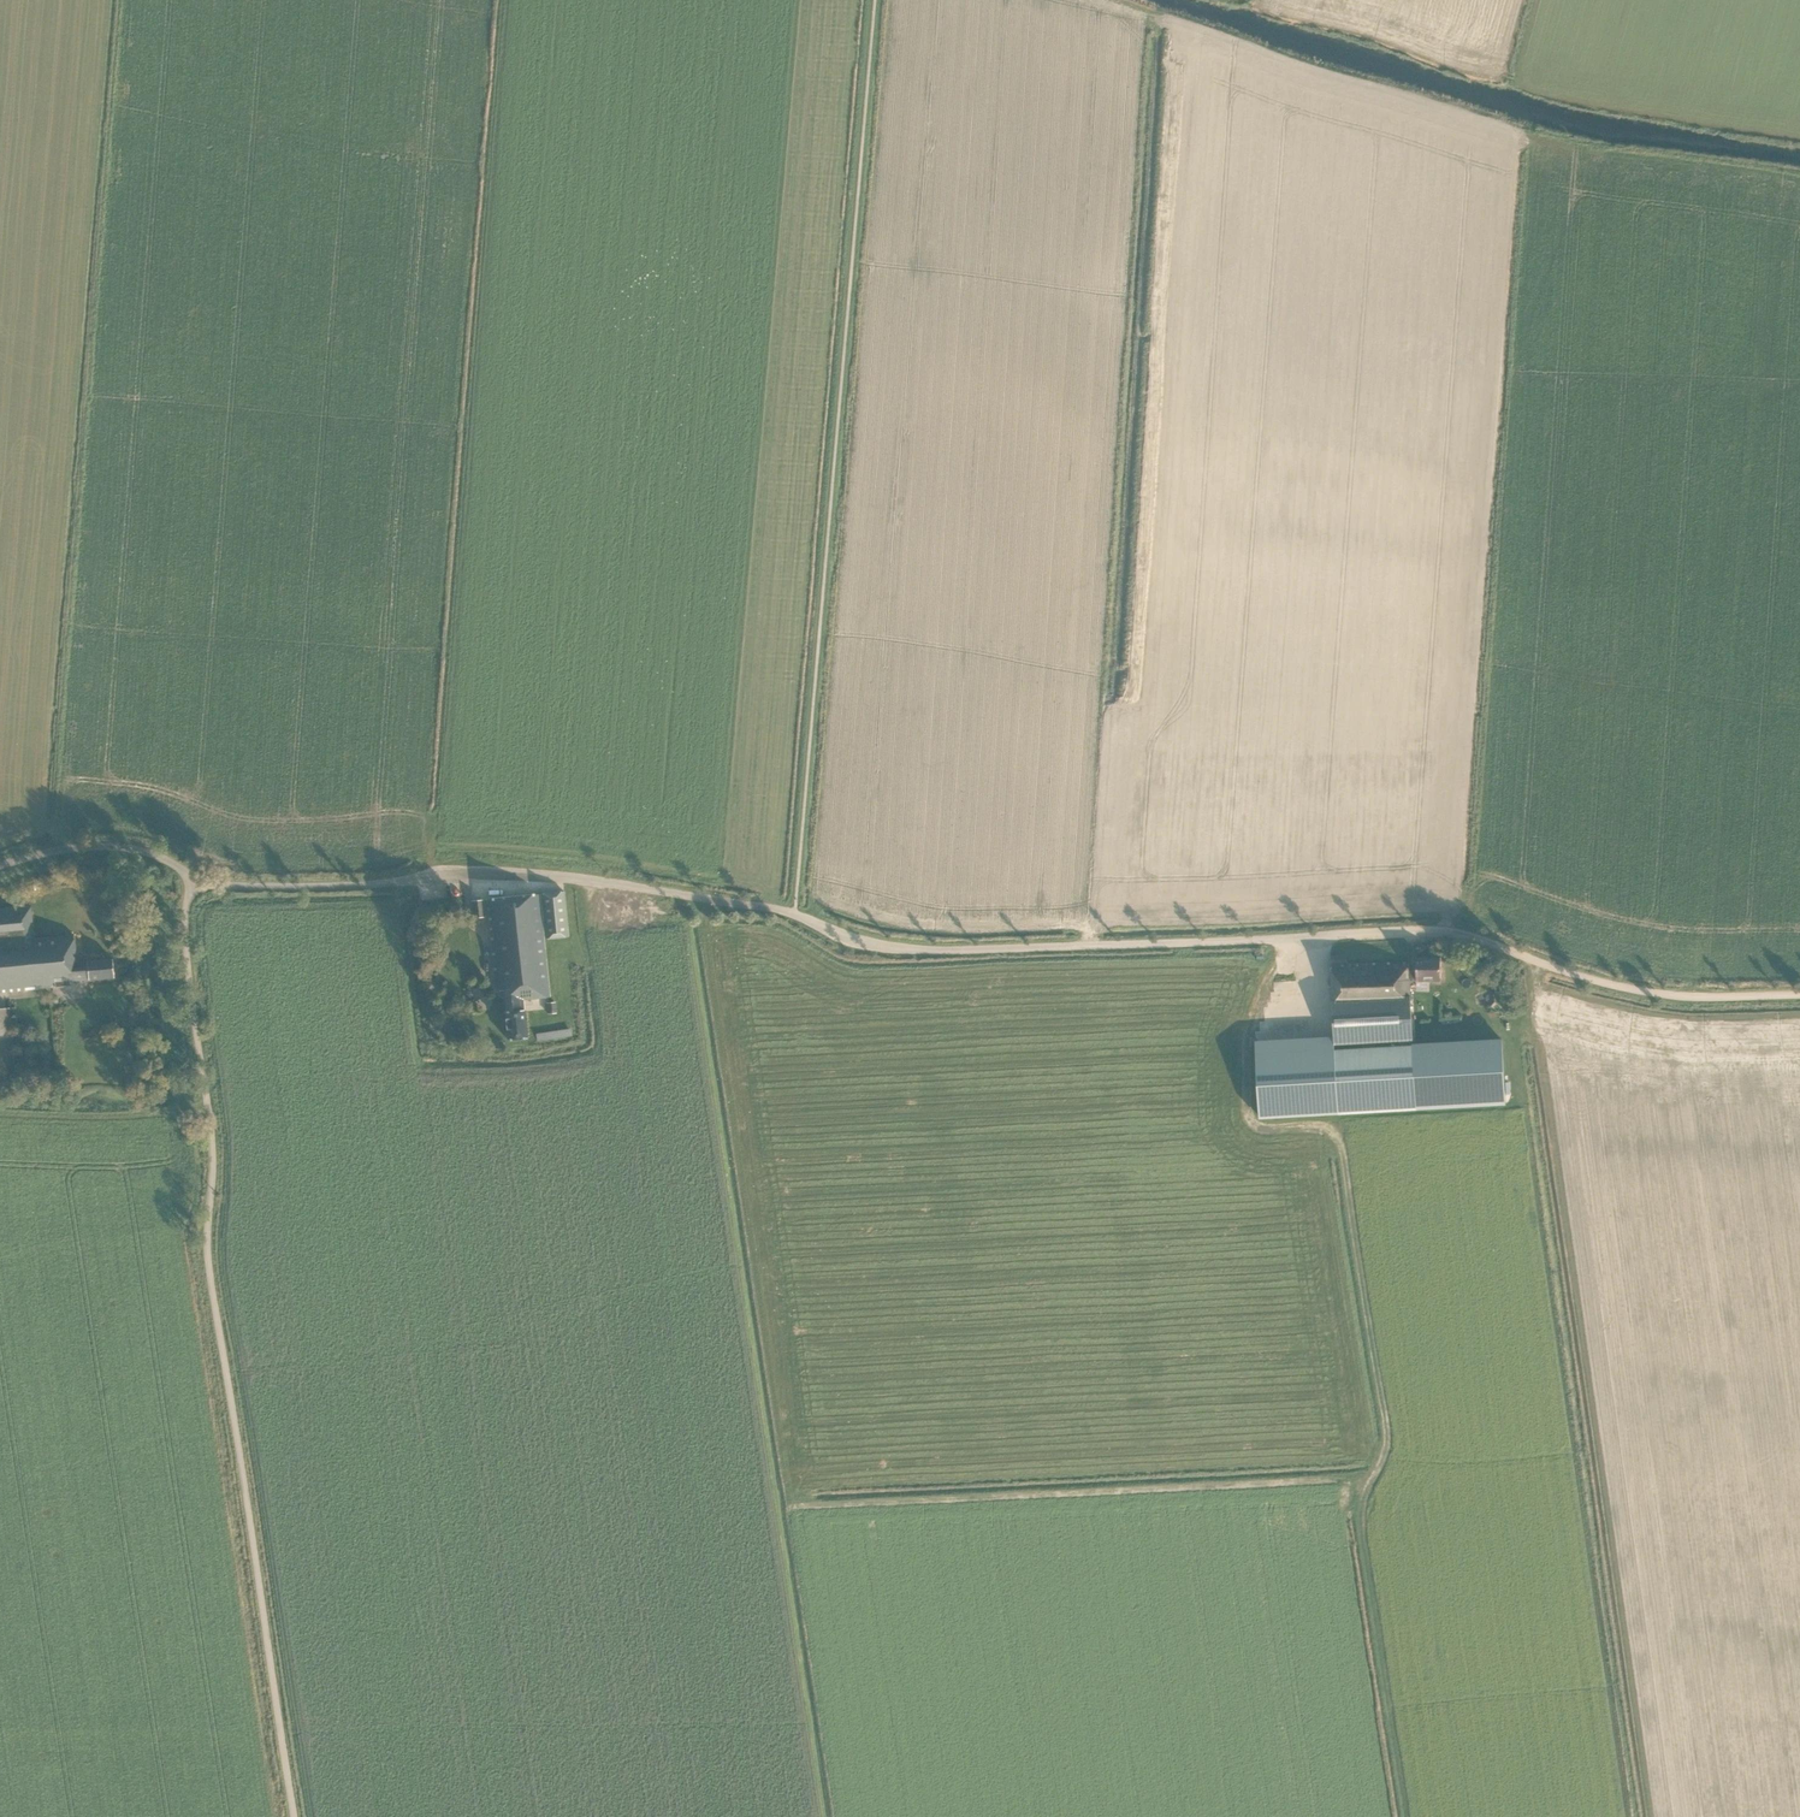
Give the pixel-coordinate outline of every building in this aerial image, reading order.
[(564,891),(488,899),(496,982),(499,981),(500,990),(504,990),(506,1011),(509,1039),(528,1037),(524,999),(550,996),(543,931),(568,929),(564,891)] [(474,917),(485,916),(483,899),(473,900),(474,917)] [(115,977),(113,959),(77,962),(75,935),(34,938),(31,905),(0,908),(0,992),(71,985),(71,980),(89,978),(89,979),(115,977)] [(1363,1047),(1257,1053),(1260,1116),(1506,1102),(1502,1039),(1375,1047),(1375,1041),(1414,1039),(1410,978),(1417,978),(1417,981),(1441,981),(1441,957),(1417,958),(1417,970),(1410,970),(1409,961),(1347,963),(1347,955),(1331,955),(1334,1044),(1363,1042),(1363,1047)] [(474,990),(480,1001),(493,993),(487,982),(474,990)] [(1301,1024),(1313,994),(1305,991),(1293,1021),(1301,1024)] [(549,1013),(556,1012),(555,1001),(548,1002),(549,1013)] [(16,1080),(10,1008),(0,1008),(0,1081),(16,1080)]
